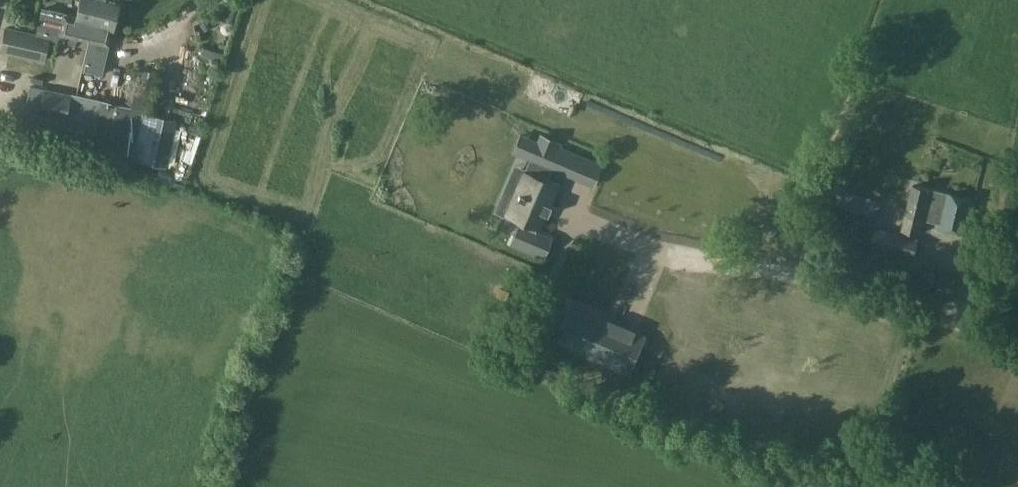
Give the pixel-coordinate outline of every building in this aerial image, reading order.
[(38,29),(58,34),(58,33),(88,40),(91,26),(95,27),(101,1),(98,0),(80,0),(74,22),(61,19),(63,14),(42,10),(38,29)] [(91,26),(88,40),(80,70),(100,75),(117,4),(101,1),(95,27),(91,26)] [(42,62),(48,38),(1,27),(0,34),(0,53),(29,59),(42,62)] [(60,43),(62,55),(79,51),(77,39),(60,43)] [(203,48),(201,55),(221,61),(223,54),(203,48)] [(140,69),(137,84),(150,87),(154,72),(140,69)] [(29,86),(24,110),(38,113),(43,89),(29,86)] [(71,94),(43,88),(43,89),(38,113),(38,115),(66,121),(71,94)] [(76,95),(66,145),(79,147),(90,98),(76,95)] [(145,110),(101,101),(90,150),(133,159),(145,110)] [(38,113),(24,110),(19,134),(61,143),(66,121),(38,115),(38,113)] [(559,148),(555,146),(546,166),(561,173),(570,152),(559,148)] [(530,164),(526,173),(509,213),(538,225),(555,186),(545,181),(549,171),(530,164)] [(880,203),(817,181),(811,197),(875,219),(880,203)] [(902,208),(900,214),(905,215),(902,229),(919,233),(923,219),(937,222),(943,193),(912,186),(906,210),(902,208)] [(943,193),(937,222),(936,226),(967,233),(975,200),(943,193)] [(870,247),(884,251),(914,257),(918,239),(875,228),(870,247)] [(841,244),(837,255),(856,262),(861,251),(841,244)] [(914,281),(933,286),(936,270),(917,266),(914,281)] [(939,272),(936,282),(934,290),(951,294),(955,276),(939,272)] [(569,306),(554,342),(630,374),(644,337),(569,306)]
